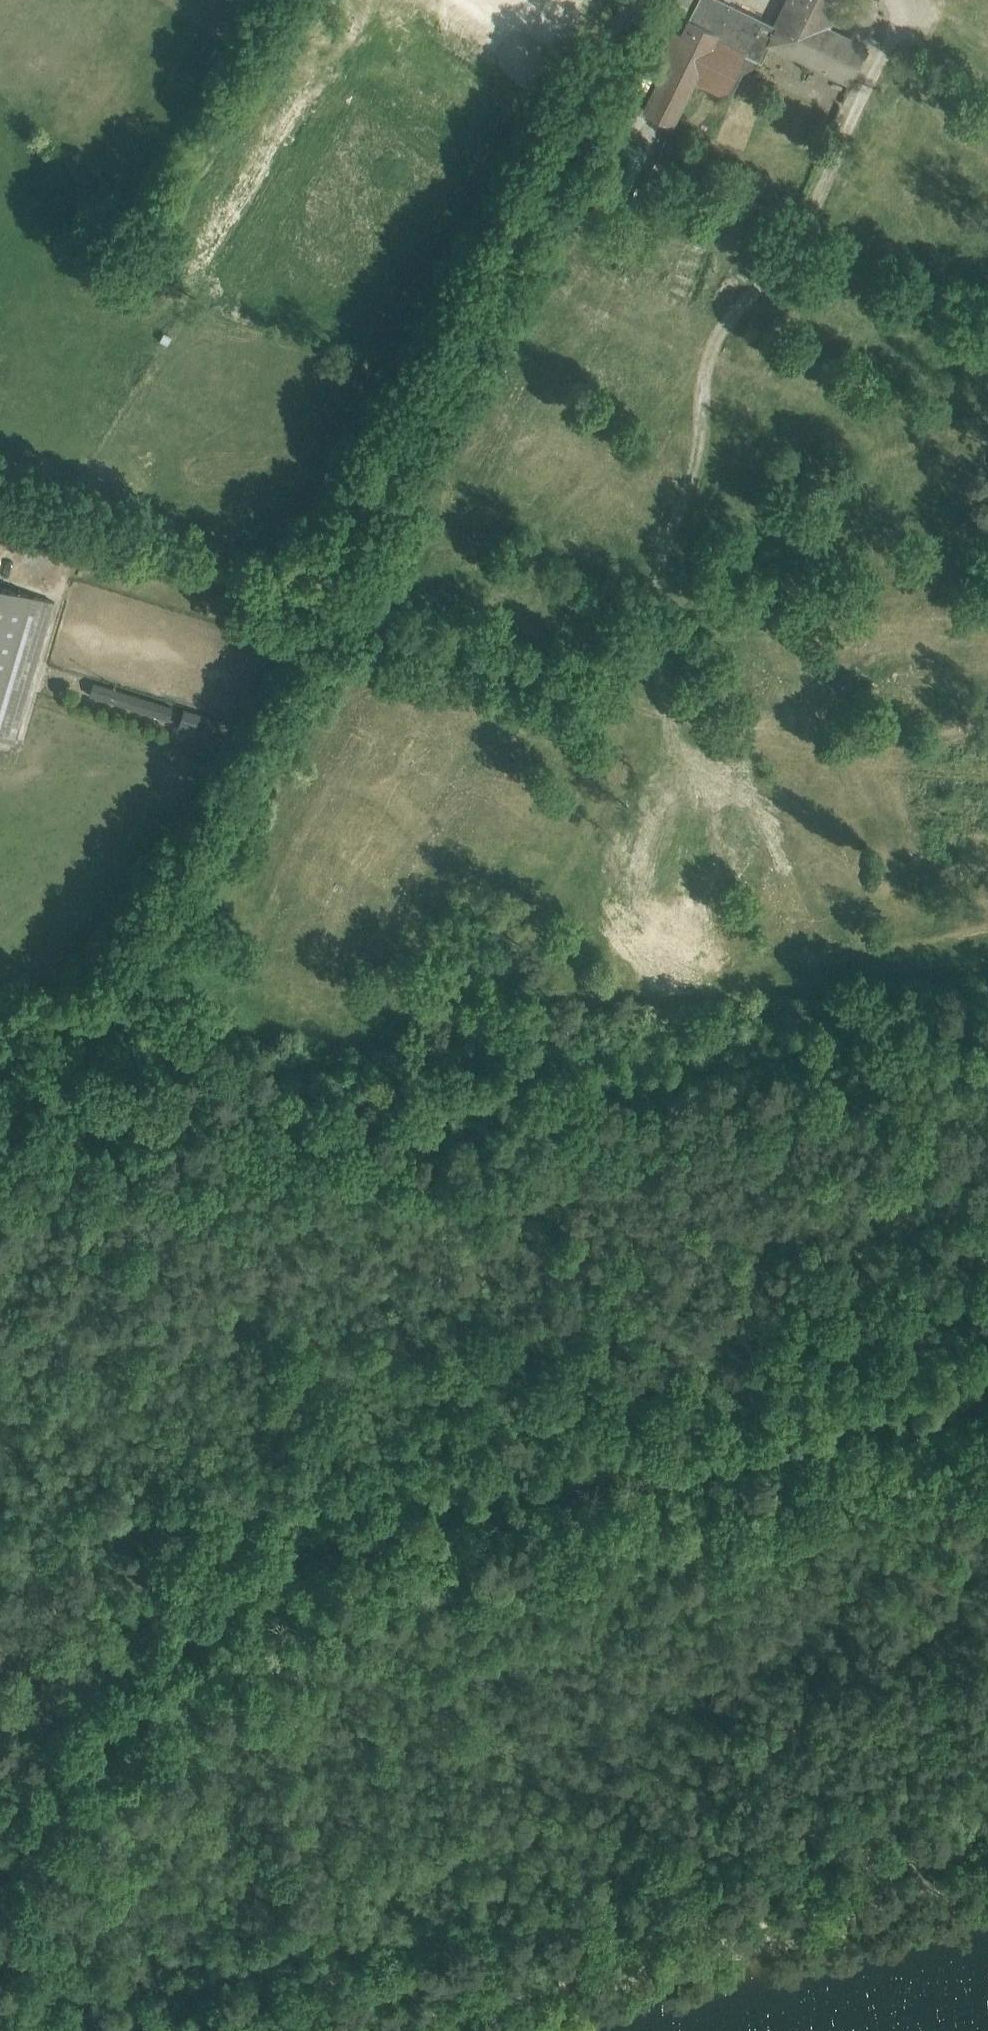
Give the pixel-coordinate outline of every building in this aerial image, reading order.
[(673,123),(695,78),(724,92),(744,53),(761,62),(771,43),(848,81),(865,45),(825,25),(837,0),(790,0),(778,26),(725,0),(697,0),(681,33),(669,27),(655,56),(666,62),(643,108),(673,123)] [(691,0),(667,0),(659,18),(679,27),(691,0)] [(809,68),(800,94),(839,107),(847,81),(809,68)] [(13,741),(54,601),(0,585),(0,737),(13,741)] [(173,705),(94,681),(90,696),(169,719),(173,705)] [(221,718),(185,708),(179,726),(215,736),(221,718)]
